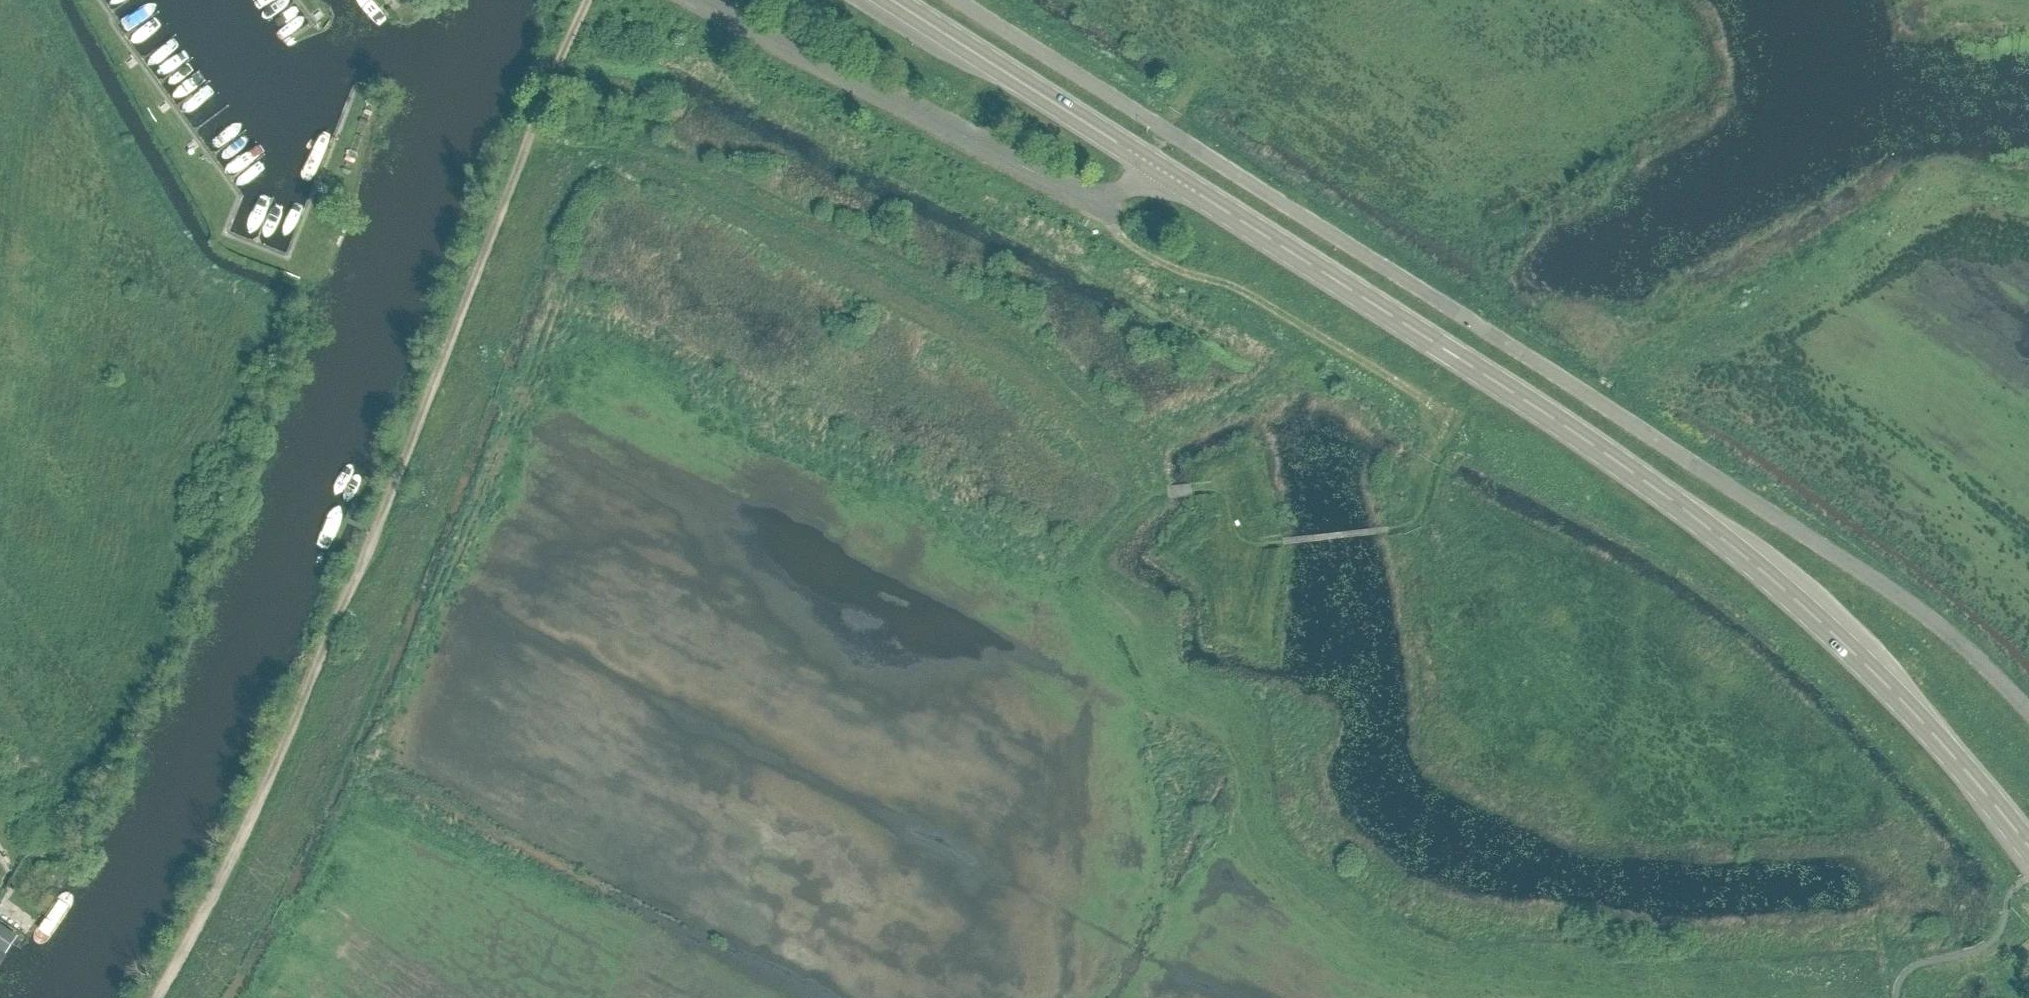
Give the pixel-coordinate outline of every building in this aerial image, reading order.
[(5,953),(16,935),(0,924),(0,950),(5,953)]
